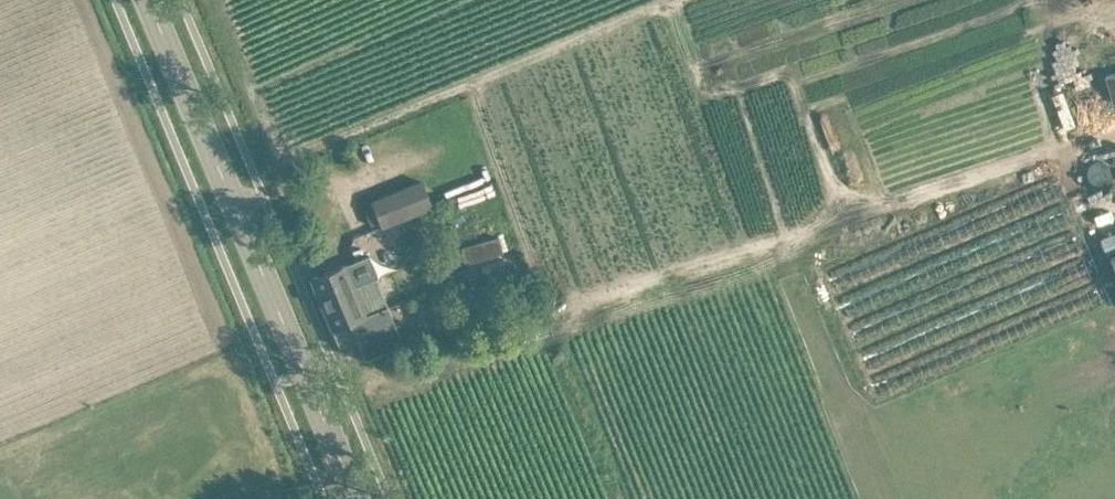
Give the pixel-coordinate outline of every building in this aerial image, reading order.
[(1114,100),(1114,71),(1107,73),(1114,100)] [(1095,191),(1114,192),(1114,166),(1096,165),(1095,191)] [(967,367),(1114,312),(1114,300),(1068,177),(828,268),(880,407),(924,390),(913,362),(958,345),(967,367)] [(371,200),(381,225),(432,204),(423,178),(371,200)] [(499,235),(461,246),(466,262),(503,251),(499,235)] [(839,257),(859,247),(853,237),(834,247),(839,257)] [(367,254),(311,277),(332,328),(333,328),(339,345),(357,337),(365,358),(404,343),(395,321),(388,303),(367,254)]
